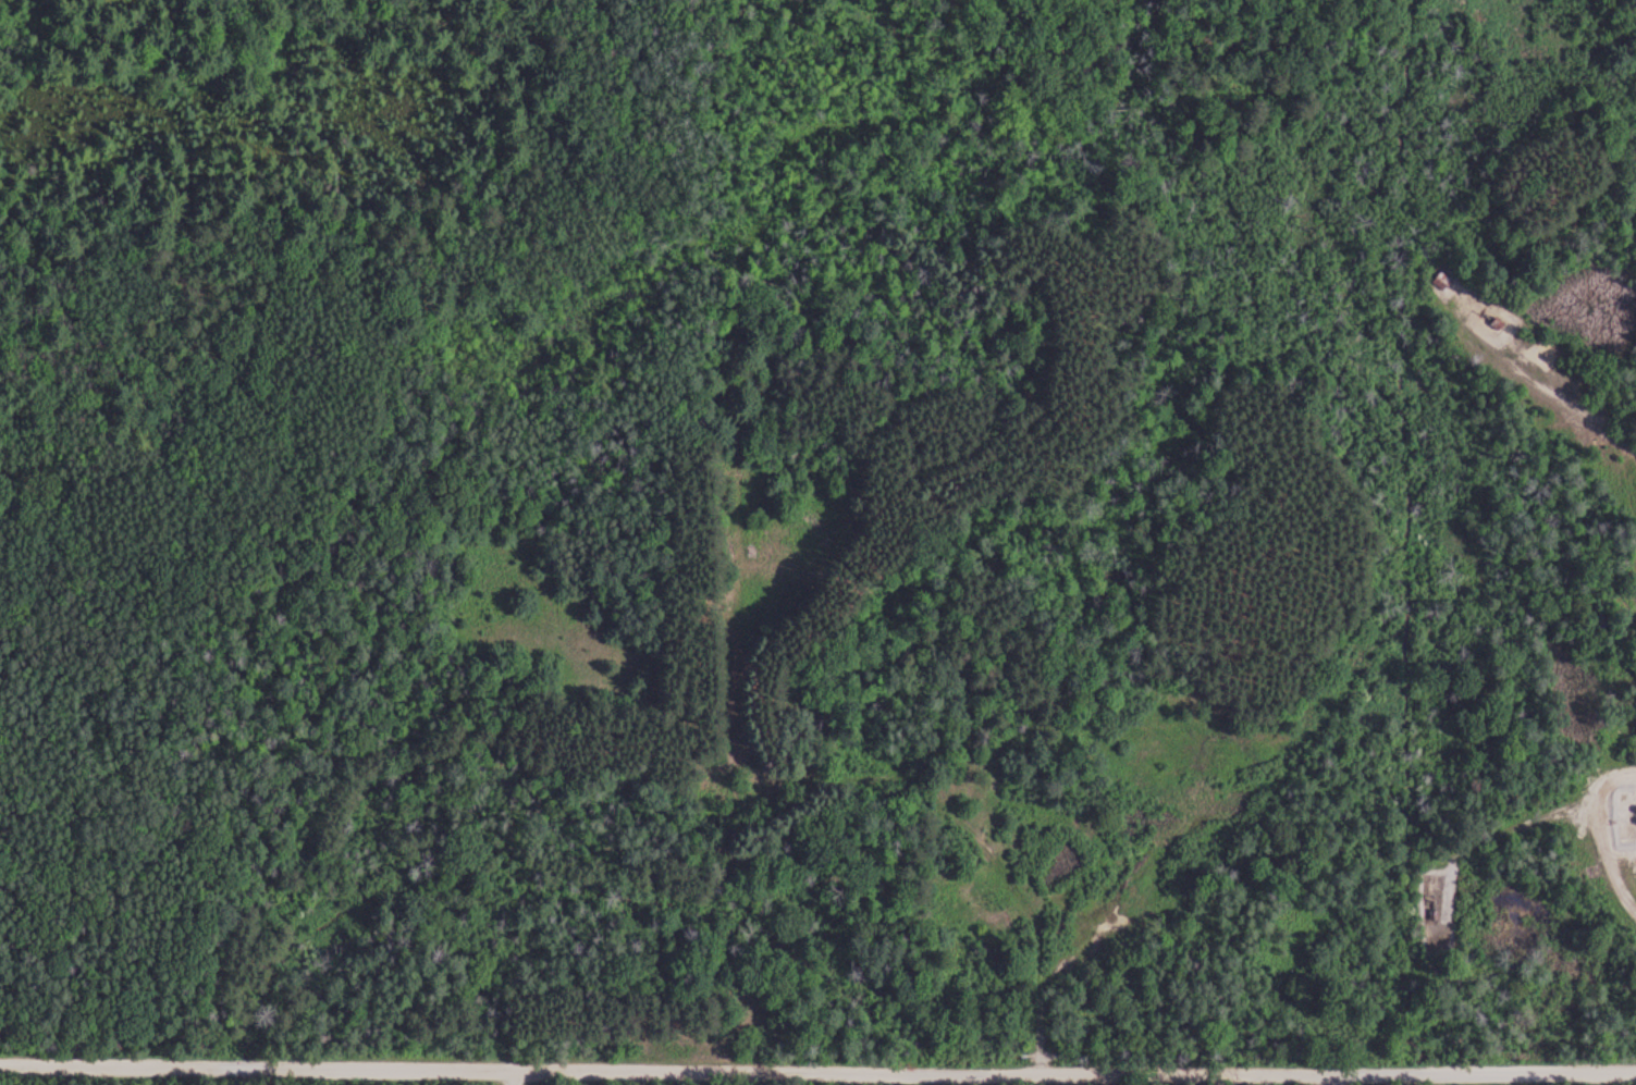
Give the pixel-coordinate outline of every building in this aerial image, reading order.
[(1445,290),(1453,279),(1442,271),(1434,281),(1445,290)]
